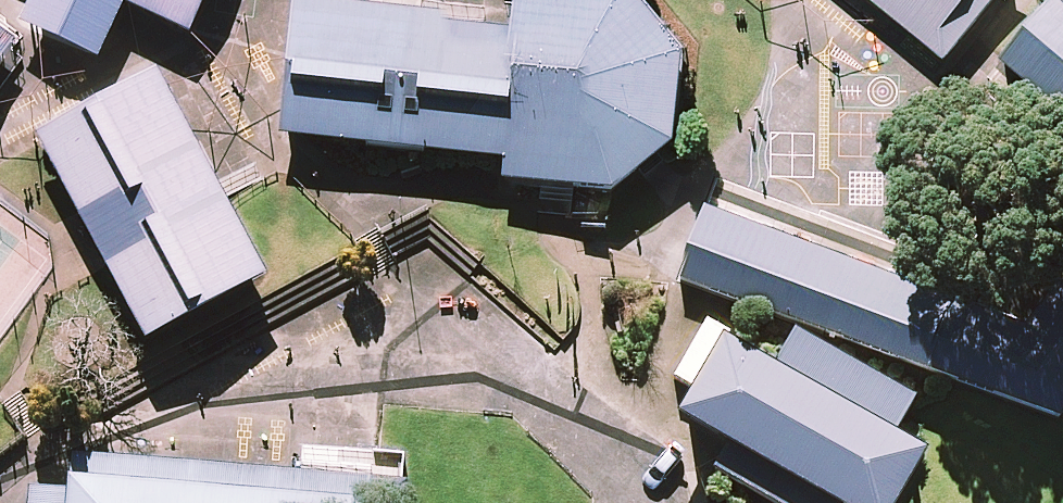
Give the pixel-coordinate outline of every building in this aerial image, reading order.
[(47,21),(19,77),(98,116),(128,56),(196,90),(241,0),(4,0),(47,21)] [(960,0),(779,0),(937,136),(1014,47),(960,0)] [(526,78),(291,59),(286,195),(505,214),(505,234),(619,245),(702,183),(704,79),(650,24),(529,16),(526,78)] [(1003,131),(1062,188),(1062,69),(1003,131)] [(0,86),(0,119),(16,98),(0,86)] [(271,324),(168,129),(45,194),(147,388),(271,324)] [(720,264),(689,348),(1062,485),(1062,389),(720,264)] [(741,410),(692,487),(717,502),(887,502),(741,410)] [(526,474),(376,467),(375,502),(525,502),(526,474)]
